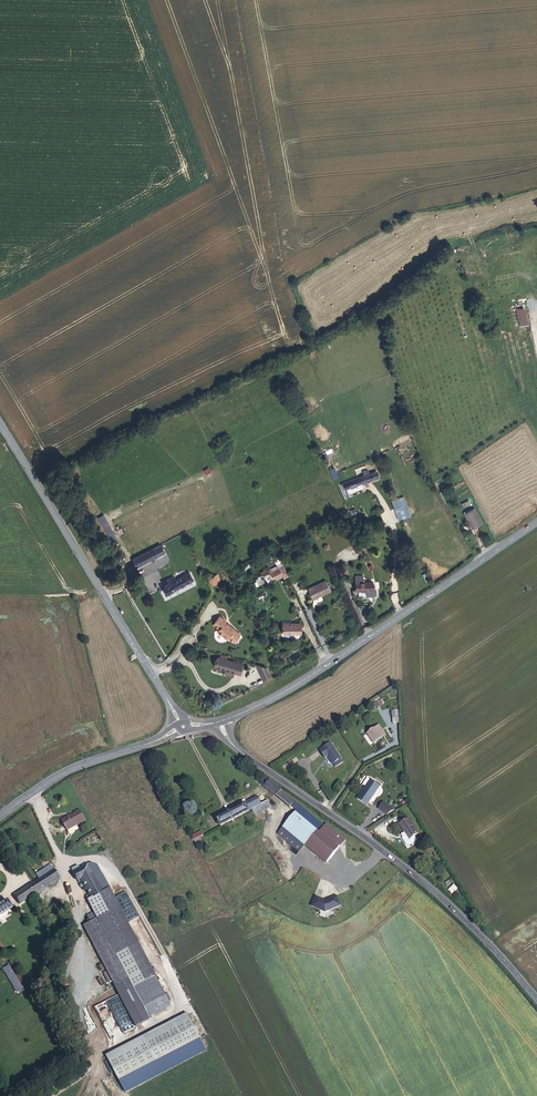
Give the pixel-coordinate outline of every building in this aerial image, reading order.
[(531,326),(525,304),(518,306),(523,327),(531,326)] [(347,488),(381,477),(378,469),(371,471),(370,467),(365,469),(367,473),(344,481),(347,488)] [(391,498),(397,520),(410,516),(404,495),(391,498)] [(466,512),(473,527),(480,524),(473,508),(466,512)] [(415,536),(407,519),(398,523),(407,540),(415,536)] [(350,540),(355,553),(363,550),(358,537),(350,540)] [(158,551),(137,561),(141,570),(162,559),(158,551)] [(284,577),(281,571),(272,576),(276,582),(284,577)] [(208,578),(212,586),(221,581),(217,573),(208,578)] [(256,586),(264,583),(261,575),(253,578),(256,586)] [(196,584),(193,576),(178,583),(176,579),(165,584),(168,590),(164,592),(168,598),(182,591),(184,592),(188,590),(188,588),(196,584)] [(330,592),(325,583),(307,590),(312,600),(330,592)] [(372,602),(364,593),(353,603),(358,608),(365,602),(368,606),(372,602)] [(229,624),(223,618),(216,626),(222,631),(220,633),(228,641),(230,640),(237,632),(228,625),(229,624)] [(303,638),(303,627),(285,627),(285,638),(303,638)] [(239,667),(219,661),(217,670),(237,676),(239,667)] [(272,677),(265,663),(257,667),(263,681),(272,677)] [(373,733),(367,722),(359,726),(366,737),(373,733)] [(319,738),(307,745),(311,753),(315,751),(319,758),(328,754),(319,738)] [(376,782),(366,775),(365,777),(376,784),(376,782)] [(363,802),(376,784),(365,777),(365,776),(360,783),(353,795),(363,802)] [(294,802),(296,800),(285,792),(283,793),(294,802)] [(216,819),(221,828),(253,810),(259,806),(255,797),(216,819)] [(393,809),(381,799),(376,806),(385,813),(393,809)] [(259,806),(253,810),(256,817),(272,808),(269,802),(259,806)] [(324,823),(298,802),(295,806),(299,810),(280,834),(302,851),(307,845),(329,862),(348,839),(329,823),(321,832),(319,830),(324,823)] [(82,811),(64,821),(69,831),(88,821),(82,811)] [(418,833),(409,818),(397,825),(407,840),(418,833)] [(193,844),(194,844),(204,838),(201,833),(190,838),(193,844)] [(59,879),(55,872),(52,867),(38,876),(41,881),(35,885),(16,897),(20,904),(36,894),(39,892),(59,879)] [(104,898),(90,871),(83,875),(76,878),(80,886),(81,886),(85,884),(86,886),(95,903),(104,898)] [(451,894),(458,889),(454,884),(448,890),(451,894)] [(126,893),(116,896),(119,904),(129,900),(126,893)] [(158,981),(112,894),(104,898),(95,903),(92,905),(98,917),(99,919),(102,923),(134,984),(138,992),(151,985),(158,981)] [(320,914),(341,905),(337,895),(323,901),(320,895),(310,899),(314,908),(317,907),(320,914)] [(9,903),(0,908),(0,919),(13,912),(9,903)] [(95,927),(102,923),(99,919),(98,917),(92,921),(95,927)] [(134,984),(102,923),(95,927),(88,931),(121,991),(134,984)] [(9,965),(2,968),(16,993),(22,990),(9,965)] [(175,1012),(158,981),(151,985),(138,992),(135,993),(152,1024),(175,1012)] [(192,1018),(150,1041),(113,1061),(126,1085),(205,1042),(192,1018)]
